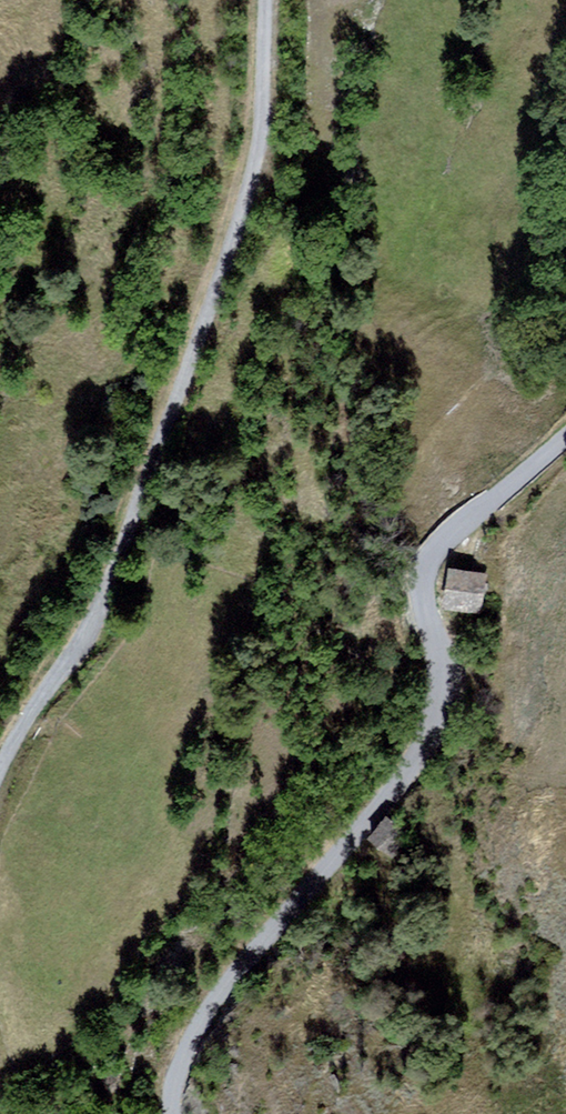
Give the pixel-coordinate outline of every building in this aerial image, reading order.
[(443,576),(439,618),(480,622),(484,580),(443,576)] [(428,848),(400,824),(371,857),(400,882),(428,848)]
